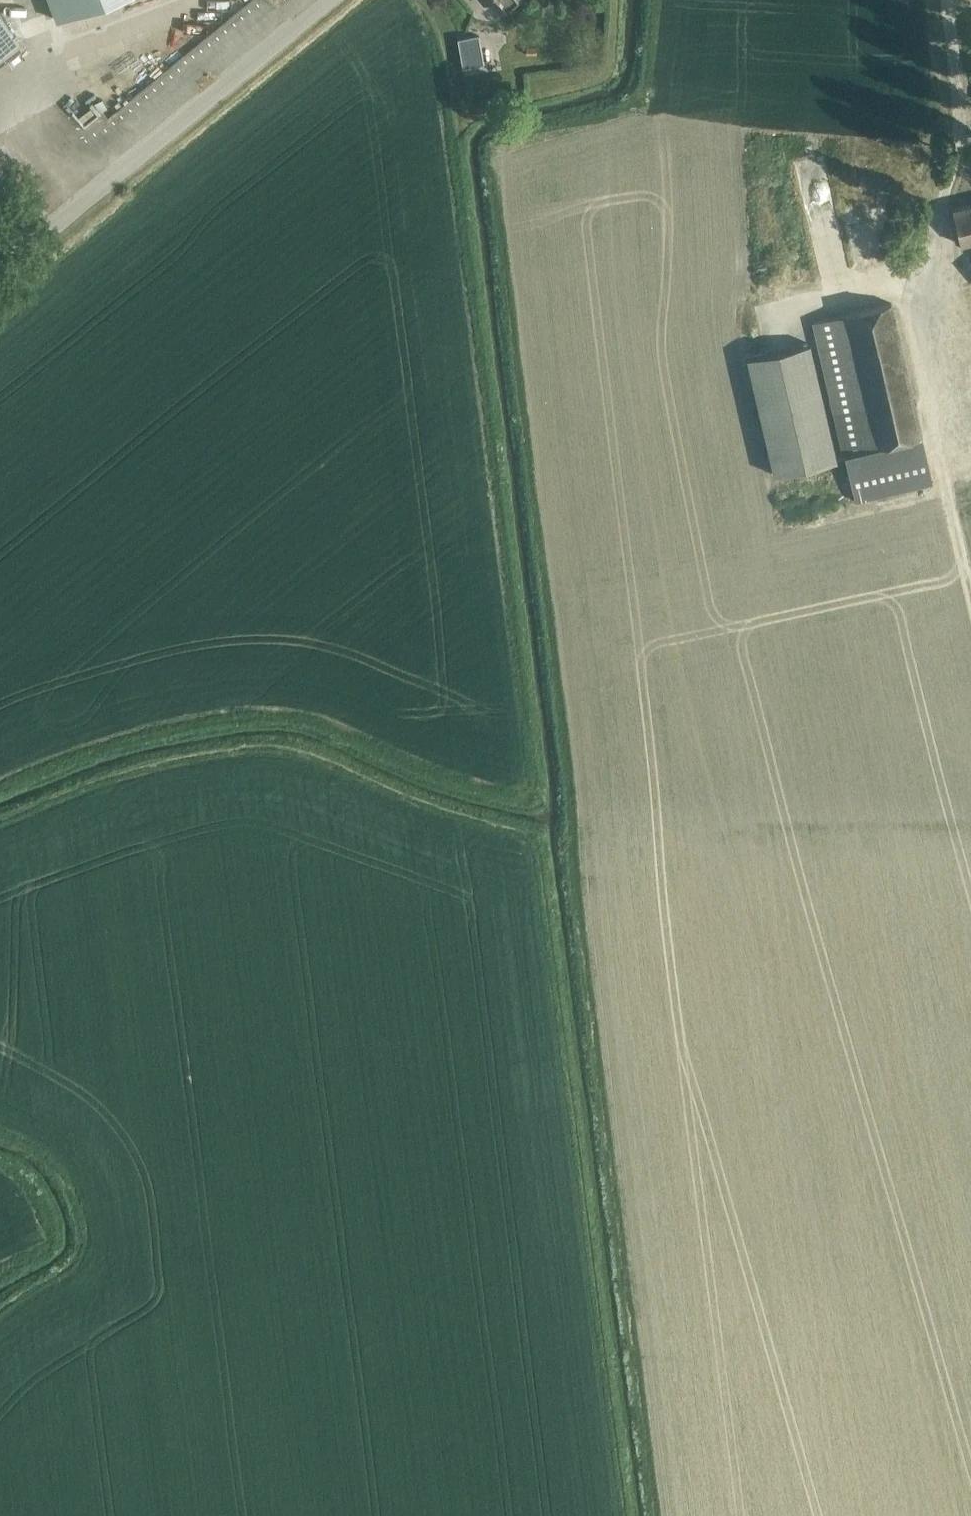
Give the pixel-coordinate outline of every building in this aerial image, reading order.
[(58,20),(112,0),(51,0),(58,20)] [(506,10),(517,0),(498,0),(506,10)] [(18,35),(0,10),(0,48),(18,35)] [(960,243),(970,240),(970,205),(952,209),(960,243)] [(812,322),(855,501),(935,482),(892,303),(812,322)] [(809,342),(746,356),(774,473),(836,459),(809,342)]
